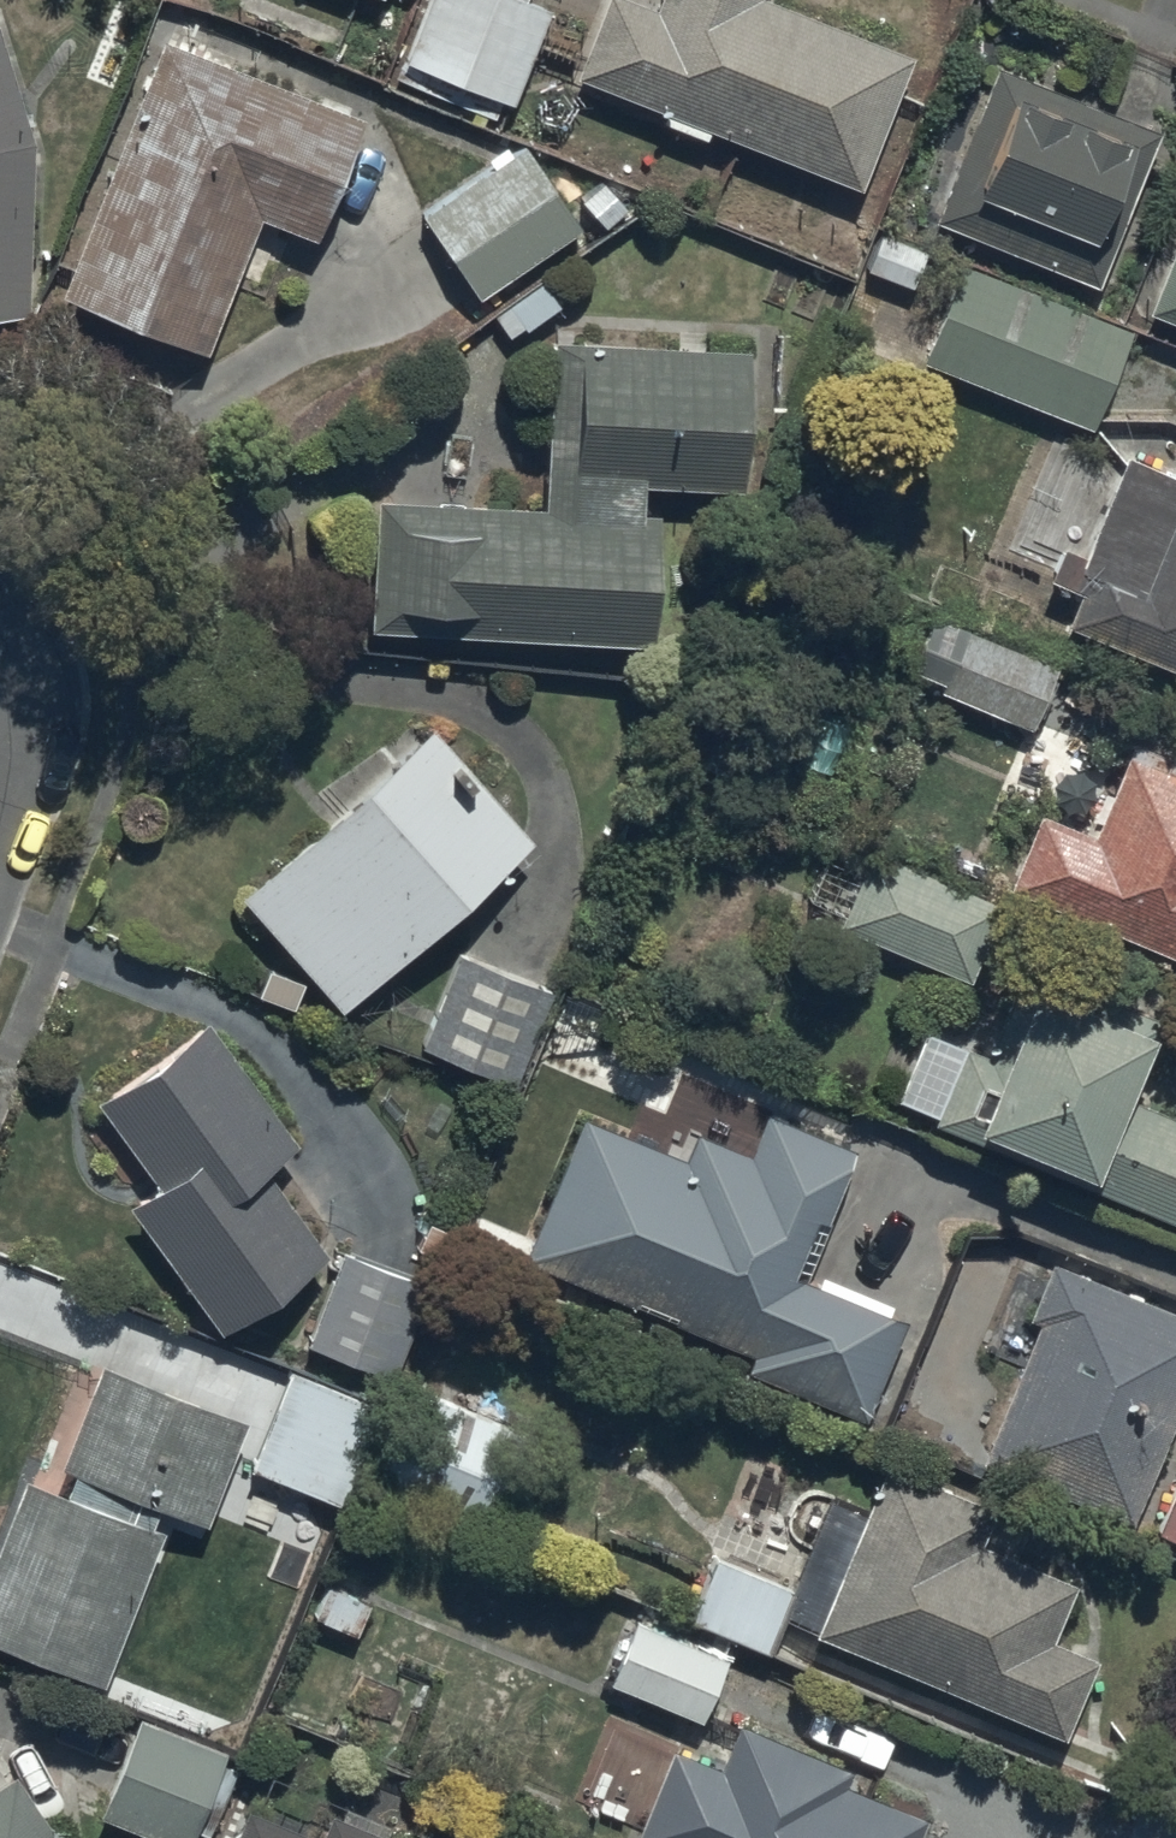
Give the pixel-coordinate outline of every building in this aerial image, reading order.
[(525,0),(428,0),(404,63),(513,104),(550,9),(525,0)] [(575,79),(860,189),(912,56),(769,0),(658,0),(655,9),(632,0),(605,0),(575,79)] [(28,314),(34,141),(0,37),(0,313),(28,314)] [(365,117),(164,41),(67,294),(210,348),(260,218),(318,240),(365,117)] [(936,223),(1098,287),(1160,133),(997,69),(936,223)] [(520,147),(424,212),(482,297),(578,233),(520,147)] [(865,271),(913,289),(927,252),(879,234),(865,271)] [(1147,314),(1175,325),(1175,242),(1147,314)] [(1093,430),(1132,333),(962,266),(923,363),(1093,430)] [(547,510),(377,503),(372,631),(652,644),(658,518),(644,517),(645,487),(745,491),(751,350),(555,341),(547,510)] [(1175,673),(1175,475),(1128,455),(1071,592),(1081,596),(1068,629),(1175,673)] [(941,693),(1031,731),(1057,668),(934,617),(911,672),(944,686),(941,693)] [(437,733),(244,899),(341,1011),(534,845),(437,733)] [(1009,892),(1175,960),(1175,777),(1128,758),(1095,838),(1040,816),(1009,892)] [(841,928),(971,984),(1003,909),(873,853),(841,928)] [(551,992),(463,957),(425,1052),(514,1087),(551,992)] [(1175,1226),(1175,1119),(1132,1100),(1164,1023),(1025,965),(987,1058),(966,1049),(934,1125),(1175,1226)] [(209,1024),(99,1105),(160,1188),(129,1210),(223,1336),(327,1259),(266,1176),(302,1150),(209,1024)] [(749,1376),(868,1425),(909,1325),(807,1284),(860,1154),(770,1118),(753,1158),(700,1136),(689,1163),(587,1121),(529,1263),(757,1356),(749,1376)] [(428,1288),(349,1257),(313,1349),(392,1380),(428,1288)] [(1133,1528),(1175,1422),(1175,1316),(1051,1266),(1029,1322),(1038,1326),(981,1467),(1133,1528)] [(103,1368),(62,1471),(77,1477),(68,1500),(26,1483),(0,1549),(0,1648),(104,1690),(166,1534),(154,1529),(161,1511),(207,1529),(248,1425),(103,1368)] [(381,1411),(290,1374),(252,1468),(343,1505),(381,1411)] [(534,1439),(409,1387),(366,1492),(492,1543),(534,1439)] [(816,1638),(1067,1742),(1099,1664),(1053,1645),(1076,1588),(982,1549),(997,1513),(887,1468),(816,1638)] [(1160,1537),(1175,1544),(1175,1499),(1160,1537)] [(690,1622),(768,1655),(794,1593),(716,1560),(690,1622)] [(313,1620),(358,1639),(372,1607),(327,1588),(313,1620)] [(638,1624),(612,1688),(702,1725),(729,1662),(638,1624)] [(140,1719),(100,1820),(144,1837),(212,1837),(238,1773),(223,1767),(228,1754),(140,1719)] [(928,1822),(848,1790),(855,1773),(740,1727),(722,1772),(672,1752),(637,1837),(922,1837),(928,1822)] [(15,1774),(0,1784),(0,1837),(58,1837),(15,1774)] [(247,1813),(236,1837),(308,1837),(247,1813)] [(333,1817),(324,1837),(382,1837),(333,1817)]
